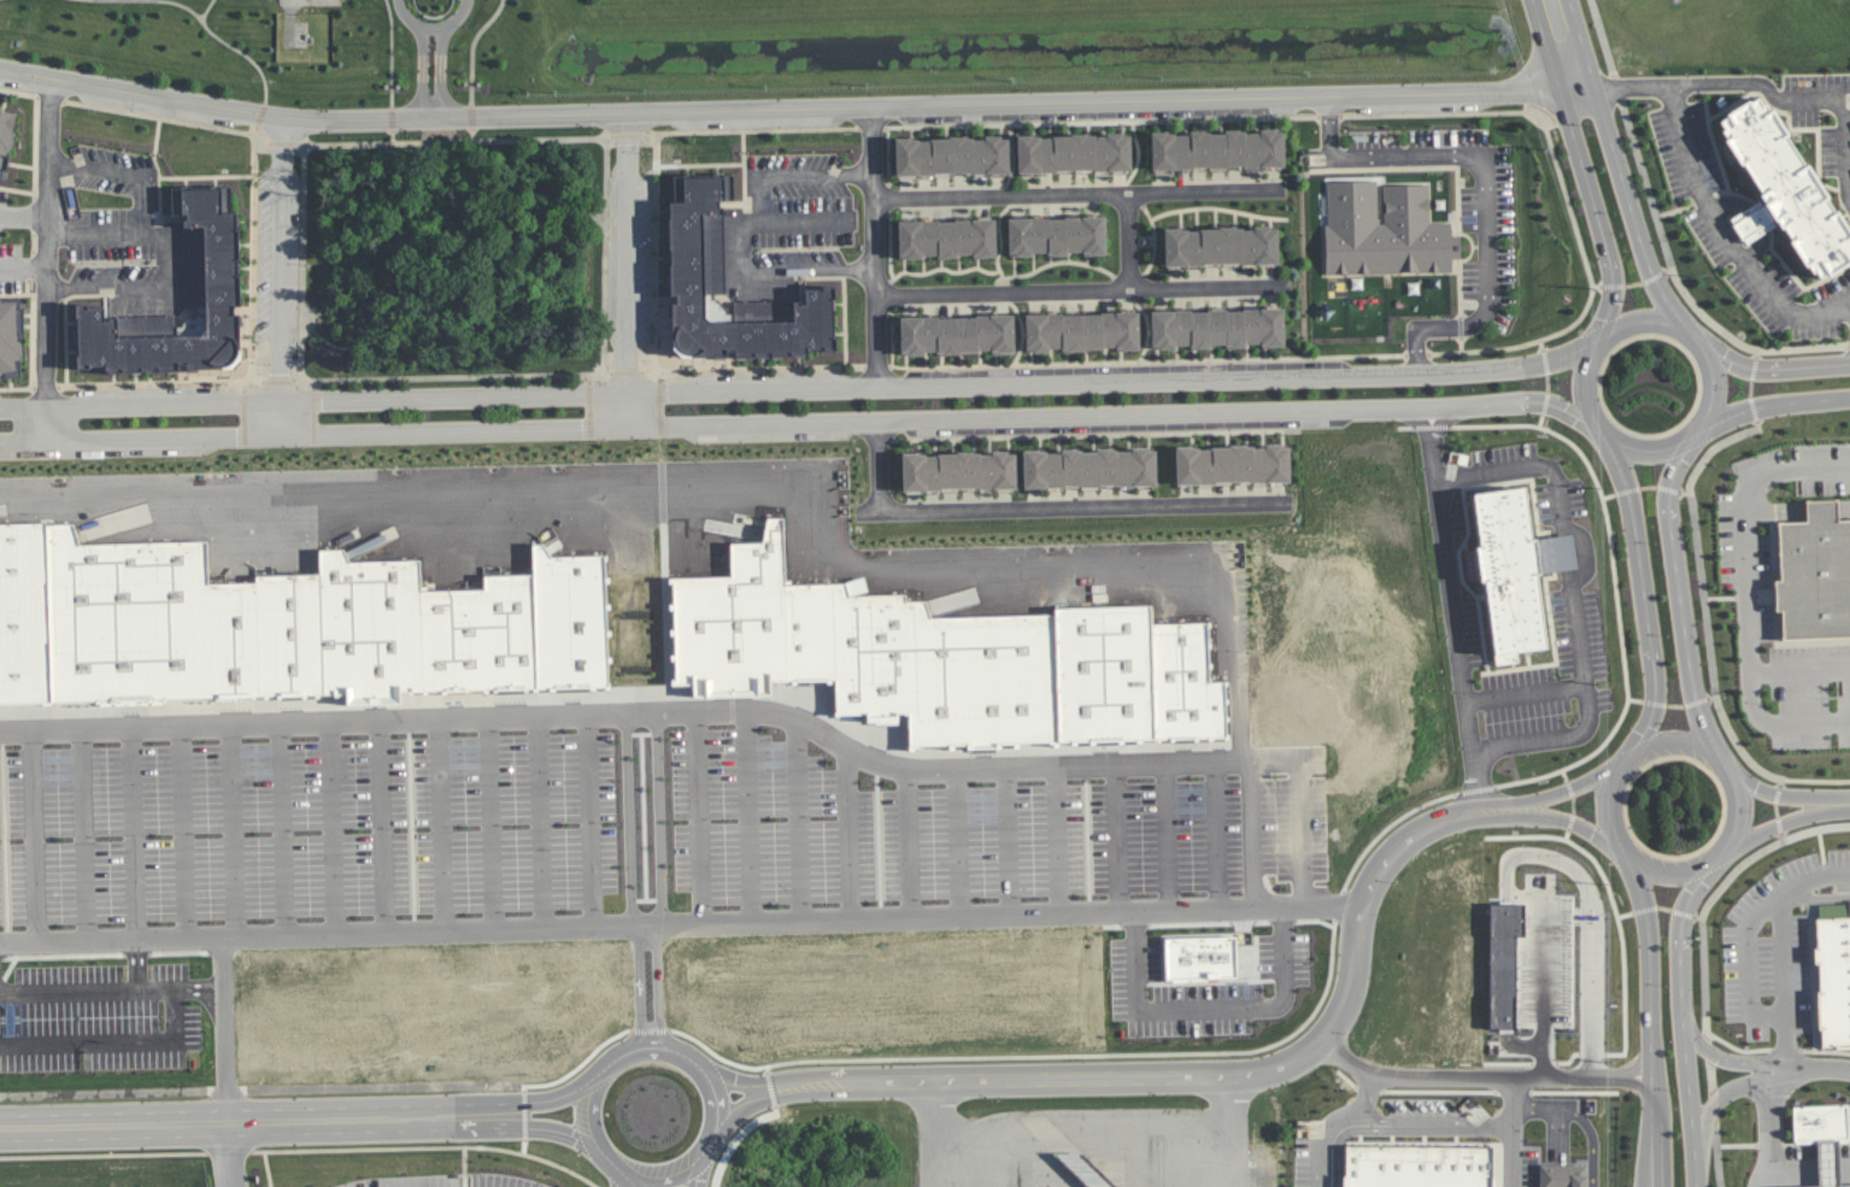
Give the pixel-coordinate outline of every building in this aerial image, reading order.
[(1763,96),(1849,232),(1849,266),(1814,288),(1776,228),(1744,248),(1726,219),(1760,199),(1720,123),(1763,96)] [(4,181),(0,180),(0,104),(16,106),(4,181)] [(1149,129),(1286,127),(1287,170),(1149,172),(1149,129)] [(1015,135),(1128,130),(1129,174),(1016,177),(1015,135)] [(891,136),(1009,134),(1010,177),(892,180),(891,136)] [(720,213),(720,199),(738,199),(738,171),(662,172),(663,341),(682,363),(836,363),(836,337),(828,337),(828,284),(805,284),(805,304),(797,304),(795,299),(718,298),(720,213)] [(100,322),(100,305),(74,305),(75,371),(215,370),(227,366),(234,359),(235,351),(235,184),(172,184),(172,215),(183,215),(183,315),(114,315),(114,322),(100,322)] [(1326,225),(1327,277),(1453,275),(1452,259),(1463,259),(1462,239),(1453,239),(1453,224),(1432,224),(1431,184),(1381,186),(1382,224),(1326,225)] [(1006,217),(1106,215),(1106,257),(1008,259),(1006,217)] [(893,217),(992,216),(992,257),(894,259),(893,217)] [(1162,229),(1278,227),(1278,265),(1163,268),(1162,229)] [(13,381),(0,381),(0,301),(13,301),(13,381)] [(1147,307),(1286,305),(1286,349),(1147,349),(1147,307)] [(1022,311),(1138,308),(1139,353),(1023,354),(1022,311)] [(895,315),(1012,313),(1014,357),(895,357),(895,315)] [(1175,443),(1292,440),(1293,486),(1176,488),(1175,443)] [(1020,447),(1155,445),(1155,487),(1021,489),(1020,447)] [(898,452),(1014,448),(1015,490),(899,494),(898,452)] [(1473,490),(1494,658),(1549,652),(1539,572),(1578,568),(1574,537),(1539,541),(1532,483),(1473,490)] [(1838,518),(1849,518),(1849,638),(1781,641),(1780,611),(1774,611),(1774,581),(1779,581),(1776,522),(1805,521),(1804,500),(1838,499),(1838,518)] [(77,519),(101,518),(101,550),(229,545),(230,586),(235,704),(83,709),(77,519)] [(18,723),(0,724),(0,522),(77,519),(83,709),(18,711),(18,723)] [(694,582),(694,584),(698,584),(699,609),(693,609),(693,613),(698,613),(699,634),(695,634),(695,639),(700,639),(700,659),(695,660),(695,664),(700,664),(700,683),(697,683),(697,688),(716,688),(717,700),(798,698),(797,680),(809,680),(806,587),(805,519),(791,519),(783,546),(753,547),(754,581),(694,582)] [(554,548),(554,577),(557,693),(633,692),(630,557),(576,558),(569,548),(554,548)] [(343,553),(343,576),(348,700),(374,699),(374,711),(433,710),(431,697),(448,697),(445,594),(444,562),(371,564),(365,552),(343,553)] [(230,586),(278,584),(278,577),(343,576),(348,700),(235,704),(230,586)] [(507,578),(507,593),(510,695),(557,693),(554,577),(507,578)] [(852,587),(856,678),(857,718),(891,717),(892,729),(929,728),(923,605),(923,599),(888,600),(881,581),(865,586),(852,587)] [(809,680),(856,678),(852,587),(806,587),(809,680)] [(445,594),(507,593),(510,695),(448,697),(445,594)] [(923,605),(949,604),(956,622),(1081,616),(1086,752),(930,757),(929,728),(923,605)] [(1081,611),(1081,616),(1086,752),(1179,748),(1175,627),(1174,609),(1081,611)] [(1175,627),(1229,625),(1232,684),(1249,684),(1251,746),(1179,748),(1175,627)] [(1816,948),(1813,948),(1814,964),(1817,964),(1819,992),(1816,992),(1817,1030),(1820,1030),(1821,1048),(1834,1047),(1834,1050),(1849,1049),(1849,917),(1815,918),(1816,948)] [(1848,1105),(1849,1140),(1793,1142),(1792,1107),(1848,1105)] [(1819,1186),(1816,1140),(1838,1139),(1840,1185),(1819,1186)] [(1345,1186),(1491,1186),(1492,1147),(1345,1145),(1345,1186)] [(1587,1165),(1540,1164),(1539,1186),(1586,1186),(1587,1165)]
